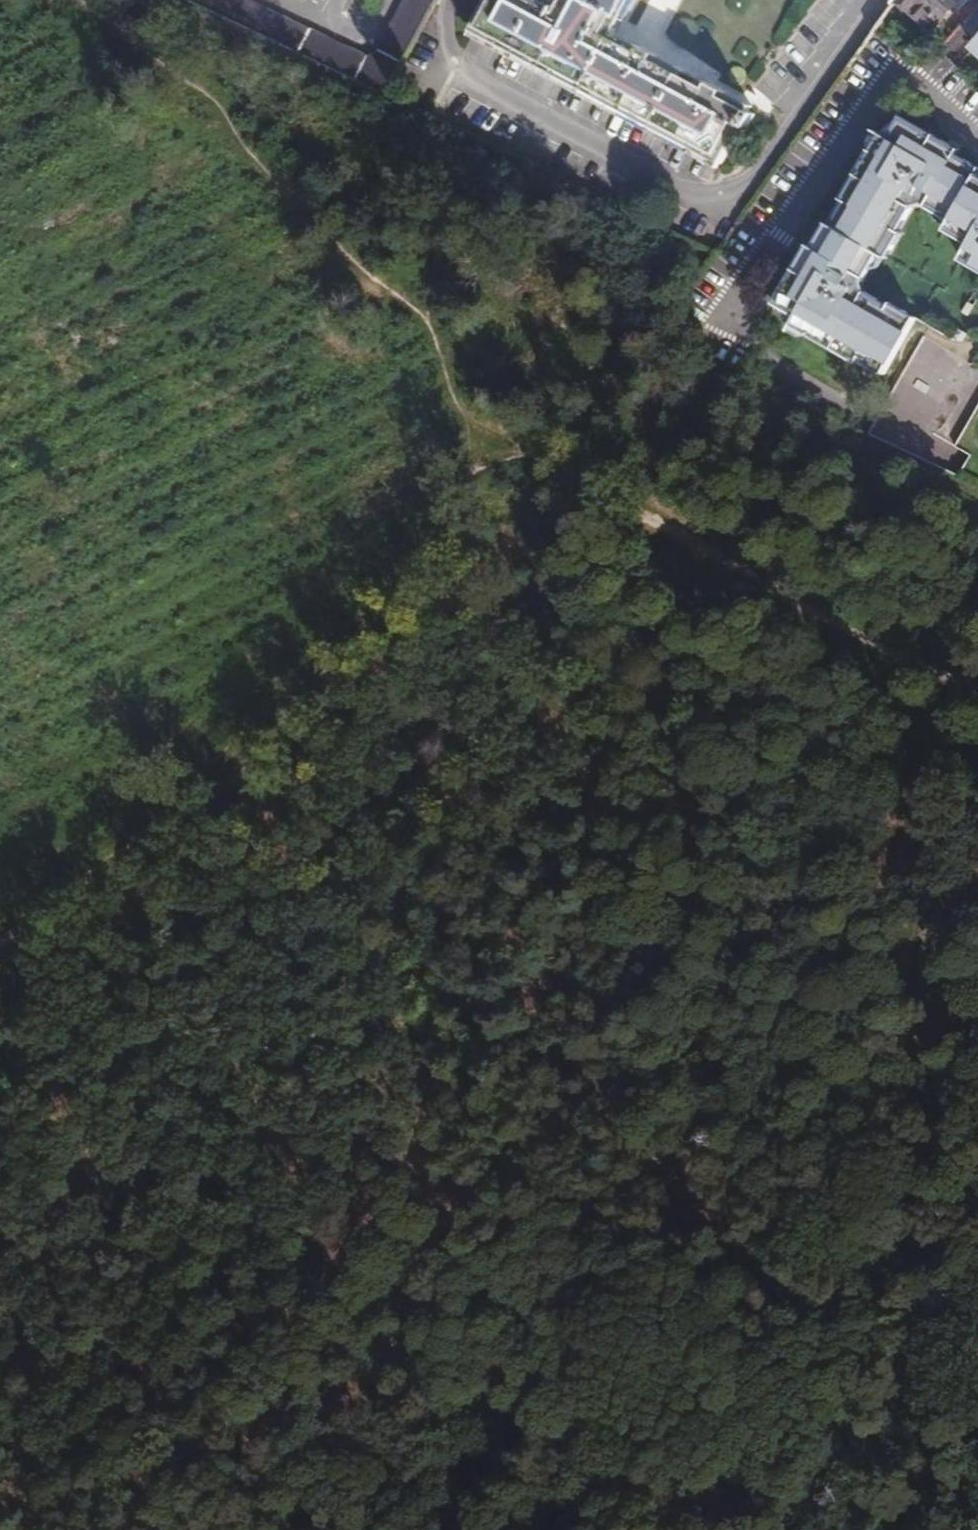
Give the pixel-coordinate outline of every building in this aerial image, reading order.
[(383,97),(436,0),(405,0),(372,61),(243,0),(179,0),(383,97)] [(558,2),(555,0),(489,0),(473,31),(721,162),(751,107),(614,34),(632,0),(558,0),(558,2)] [(892,6),(919,30),(931,16),(942,27),(966,0),(896,0),(892,6)] [(960,23),(977,40),(977,39),(977,3),(960,23)] [(785,288),(814,301),(902,343),(917,314),(892,300),(889,304),(867,292),(863,279),(878,253),(887,256),(899,231),(896,228),(909,205),(920,202),(948,217),(943,226),(967,240),(960,255),(977,265),(977,175),(975,174),(977,167),(955,154),(957,149),(897,117),(886,138),(876,134),(839,201),(843,203),(831,226),(826,224),(814,248),(807,245),(785,288)]
